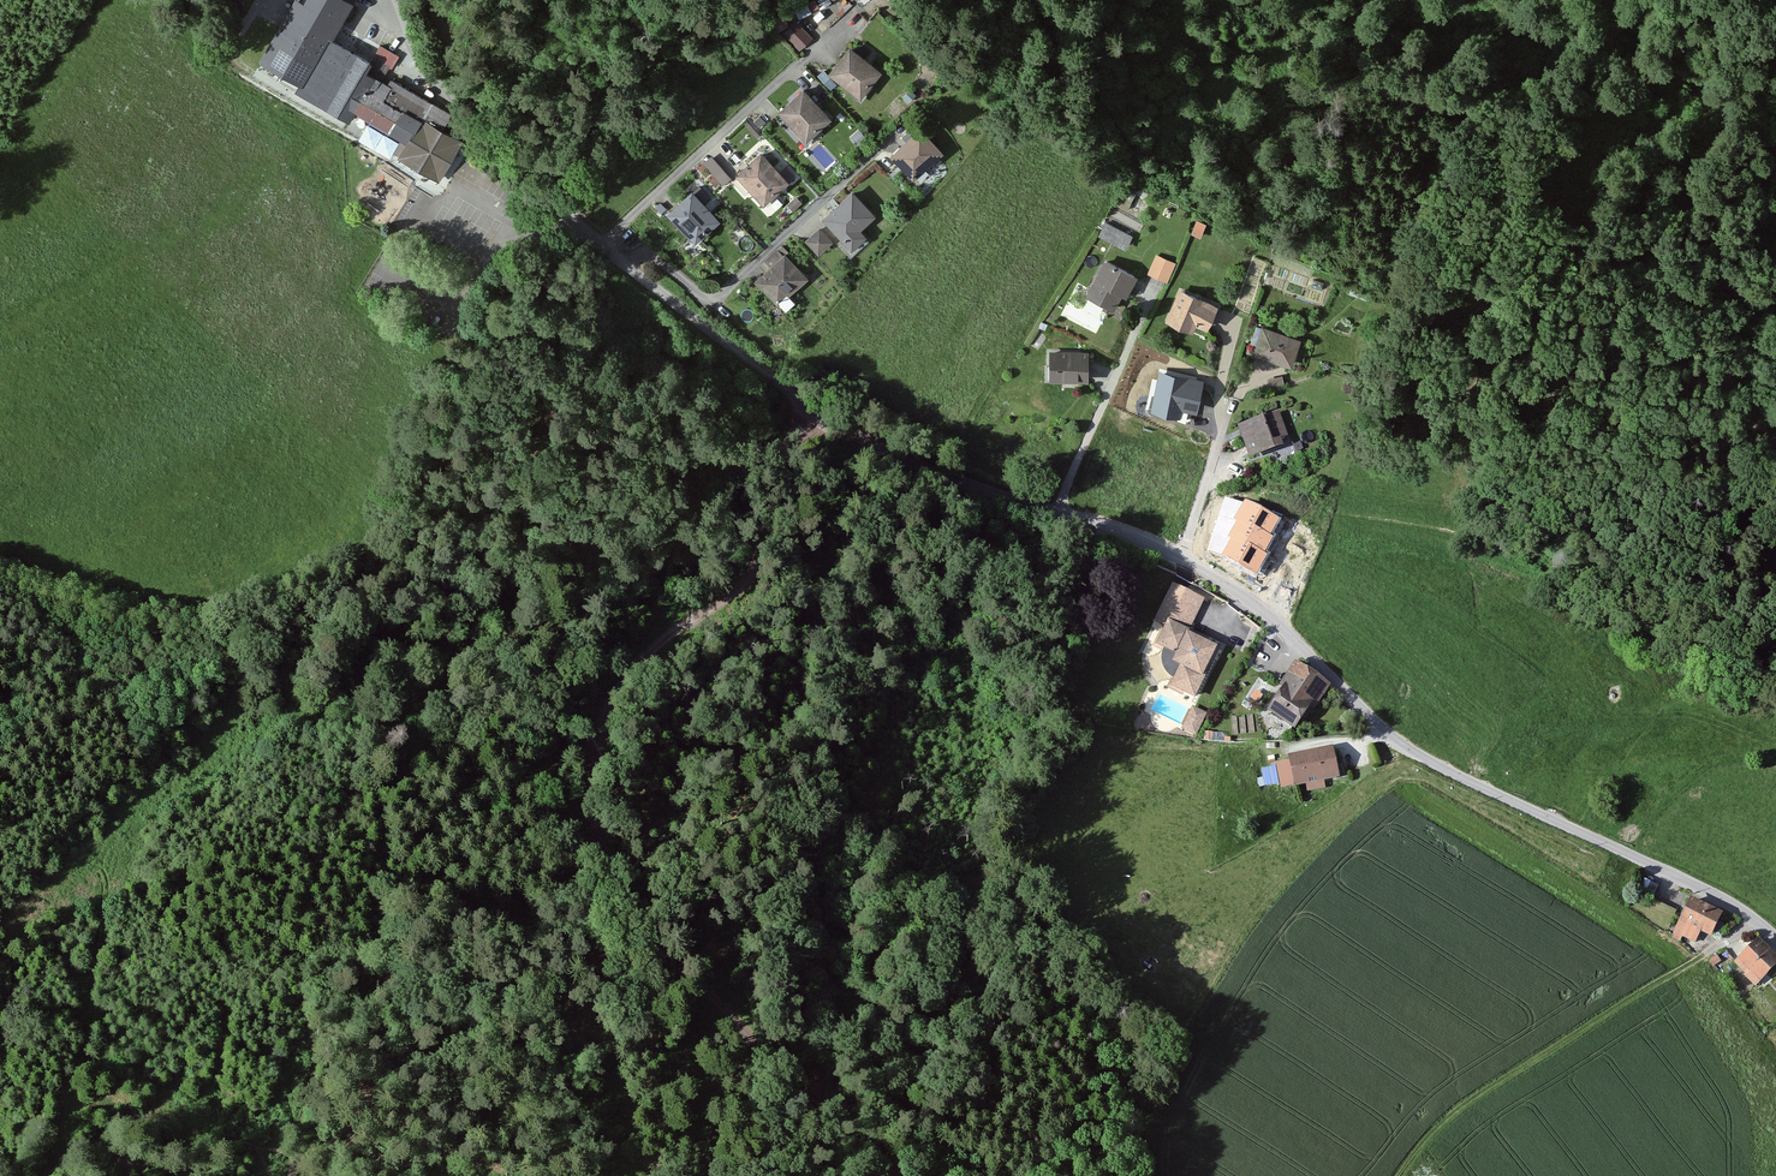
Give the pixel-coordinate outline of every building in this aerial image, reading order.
[(367,59),(330,38),(351,0),(296,0),(262,60),(301,82),(297,91),(336,113),(367,59)] [(812,9),(807,0),(806,0),(795,6),(800,16),(812,9)] [(783,12),(774,17),(781,28),(790,23),(783,12)] [(800,48),(814,35),(797,17),(783,29),(800,48)] [(882,71),(848,45),(828,74),(859,97),(882,71)] [(367,59),(336,113),(350,121),(355,111),(409,141),(399,158),(439,180),(462,139),(441,127),(450,112),(392,78),(388,84),(380,80),(395,55),(380,46),(371,61),(367,59)] [(802,89),(777,112),(803,142),(830,118),(802,89)] [(917,130),(888,156),(914,181),(941,152),(917,130)] [(759,152),(734,175),(762,205),(776,192),(791,178),(783,169),(779,173),(759,152)] [(728,179),(711,157),(702,163),(720,186),(728,179)] [(691,189),(665,213),(694,244),(718,221),(705,206),(710,201),(697,188),(693,191),(691,189)] [(851,190),(821,218),(851,250),(864,238),(862,232),(874,215),(851,190)] [(1192,235),(1202,238),(1206,223),(1196,220),(1192,235)] [(1131,237),(1105,225),(1098,239),(1124,251),(1131,237)] [(830,245),(817,231),(803,243),(816,257),(830,245)] [(1169,282),(1177,262),(1156,254),(1148,274),(1169,282)] [(782,255),(753,282),(775,307),(807,280),(782,255)] [(1125,300),(1136,276),(1102,260),(1083,298),(1112,312),(1120,297),(1125,300)] [(1180,290),(1166,321),(1192,332),(1195,326),(1207,332),(1218,306),(1180,290)] [(1262,327),(1252,354),(1290,368),(1300,341),(1262,327)] [(1048,381),(1088,381),(1088,350),(1048,350),(1048,381)] [(1197,416),(1204,382),(1164,374),(1155,416),(1181,421),(1183,413),(1197,416)] [(1236,428),(1247,460),(1283,449),(1281,442),(1287,440),(1279,415),(1236,428)] [(1279,518),(1245,499),(1235,516),(1238,517),(1270,535),(1279,518)] [(1270,535),(1238,517),(1229,534),(1231,535),(1264,554),(1273,537),(1270,535)] [(1264,554),(1231,535),(1222,552),(1256,571),(1266,555),(1264,554)] [(1155,648),(1162,651),(1160,657),(1161,665),(1162,671),(1166,677),(1173,681),(1169,689),(1193,700),(1218,650),(1190,637),(1192,634),(1189,632),(1203,601),(1171,586),(1152,624),(1163,629),(1155,648)] [(1330,689),(1294,663),(1279,684),(1284,687),(1265,713),(1292,732),(1310,707),(1314,710),(1330,689)] [(1205,715),(1191,709),(1180,731),(1194,738),(1205,715)] [(1336,781),(1331,749),(1286,757),(1287,764),(1275,766),(1279,791),(1304,787),(1305,794),(1323,790),(1322,783),(1336,781)] [(1722,915),(1689,899),(1669,939),(1678,943),(1680,939),(1693,946),(1699,934),(1710,939),(1722,915)] [(1757,939),(1733,964),(1744,975),(1743,977),(1754,988),(1775,967),(1775,958),(1757,939)] [(1720,963),(1718,957),(1708,961),(1711,966),(1720,963)]
